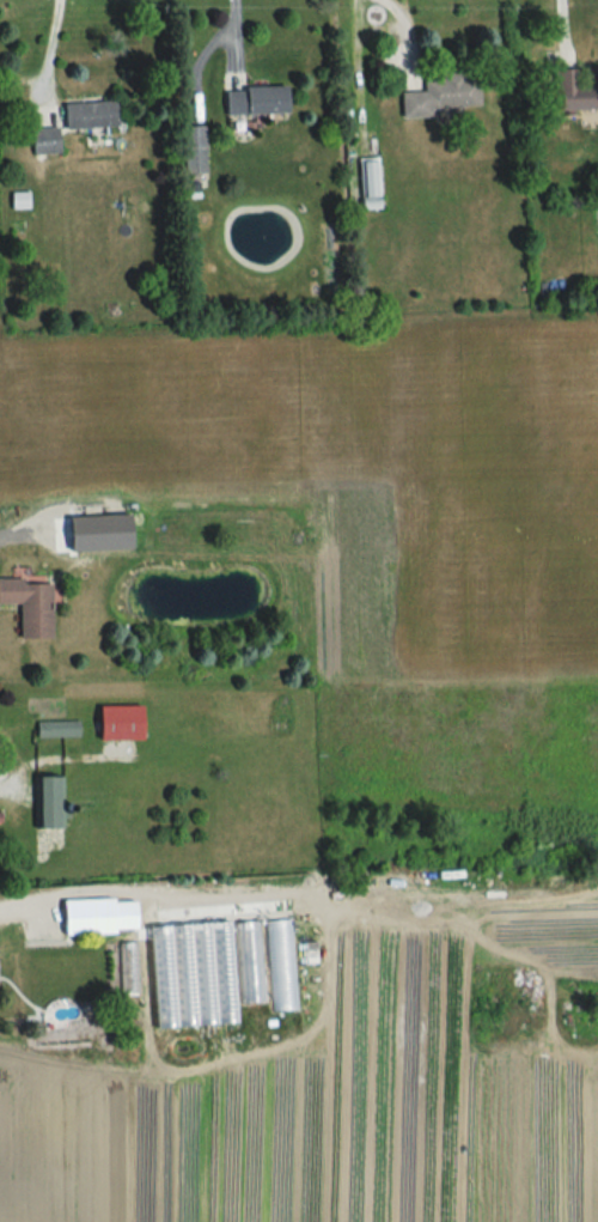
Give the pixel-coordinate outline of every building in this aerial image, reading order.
[(399,92),(400,112),(481,111),(481,74),(421,74),(421,92),(399,92)] [(597,108),(597,81),(554,82),(555,109),(597,108)] [(224,113),(285,113),(284,85),(223,86),(224,113)] [(60,102),(61,128),(113,126),(112,99),(60,102)] [(181,126),(182,172),(203,172),(202,125),(181,126)] [(29,153),(56,153),(56,126),(29,126),(29,153)] [(359,208),(378,208),(378,157),(359,157),(359,208)] [(49,580),(0,580),(0,604),(17,604),(17,638),(48,638),(49,580)] [(94,740),(139,740),(139,706),(94,706),(94,740)] [(35,737),(77,737),(77,722),(35,722),(35,737)] [(33,828),(63,828),(63,776),(33,776),(33,828)] [(117,816),(133,815),(133,805),(128,805),(128,794),(116,794),(117,816)] [(135,933),(134,900),(59,900),(60,933),(135,933)] [(272,1012),(297,1010),(291,918),(265,920),(272,1012)] [(159,928),(165,1049),(189,1048),(187,1006),(203,1005),(203,1006),(221,1005),(217,925),(159,928)] [(240,990),(240,1002),(262,1002),(262,990),(240,990)]
